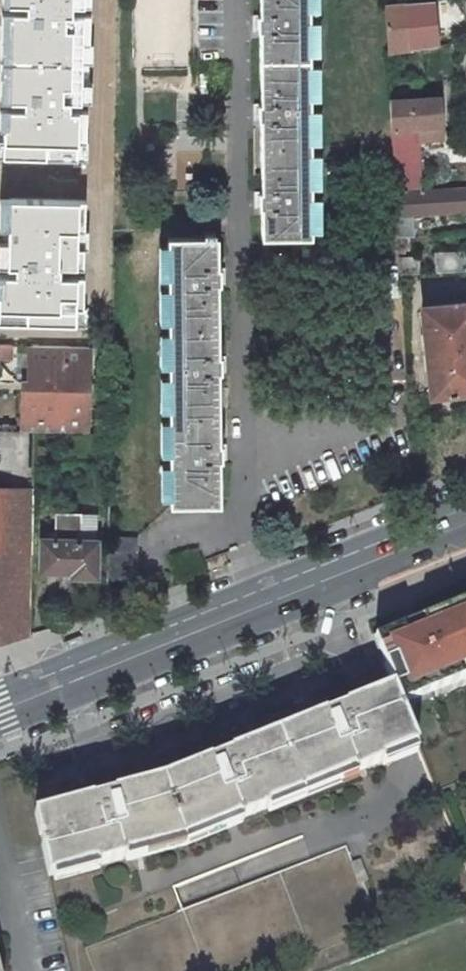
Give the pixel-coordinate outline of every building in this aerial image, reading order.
[(88,0),(0,0),(0,148),(81,151),(88,0)] [(260,14),(257,14),(258,32),(260,32),(261,103),(258,103),(258,121),(261,120),(261,191),(259,191),(259,208),(262,208),(262,238),(312,237),(310,0),(260,0),(260,14)] [(409,3),(412,29),(418,29),(422,26),(421,13),(420,1),(409,3)] [(431,1),(420,1),(421,13),(432,12),(431,1)] [(388,51),(414,49),(412,29),(409,3),(385,5),(388,51)] [(389,101),(395,189),(422,189),(422,185),(419,141),(443,139),(440,97),(389,101)] [(0,186),(0,325),(77,327),(80,188),(0,186)] [(393,189),(397,235),(413,234),(412,214),(465,210),(465,188),(422,189),(395,189),(393,189)] [(204,237),(168,237),(170,506),(220,505),(220,460),(222,460),(222,443),(220,443),(219,373),(221,372),(221,355),(219,355),(218,284),(220,284),(220,267),(218,267),(218,238),(215,237),(215,232),(204,233),(204,237)] [(435,252),(436,272),(465,271),(465,266),(465,251),(435,252)] [(418,274),(417,257),(399,258),(400,275),(418,274)] [(422,307),(431,396),(465,392),(465,302),(422,307)] [(38,343),(64,343),(64,329),(38,330),(38,343)] [(11,345),(0,345),(0,360),(11,361),(11,345)] [(65,347),(39,346),(29,345),(29,379),(28,395),(22,395),(22,432),(87,433),(89,347),(65,347)] [(29,634),(31,489),(0,486),(0,642),(29,634)] [(80,533),(81,513),(55,512),(54,540),(43,539),(42,570),(73,571),(73,575),(96,576),(96,541),(77,540),(76,533),(80,533)] [(76,533),(77,540),(96,541),(97,524),(91,524),(91,513),(81,513),(80,533),(76,533)] [(137,580),(137,537),(108,536),(108,579),(137,580)] [(401,705),(463,680),(459,672),(465,670),(465,602),(375,639),(394,687),(401,705)] [(43,844),(42,844),(49,875),(96,863),(97,865),(125,857),(125,855),(183,839),(239,816),(239,819),(268,808),(267,805),(353,771),(354,773),(383,762),(382,759),(417,745),(401,705),(394,687),(163,779),(35,814),(40,835),(41,835),(43,844)] [(84,947),(93,970),(272,970),(378,930),(360,884),(352,863),(346,846),(84,947)] [(360,859),(352,863),(360,884),(368,880),(360,859)]
